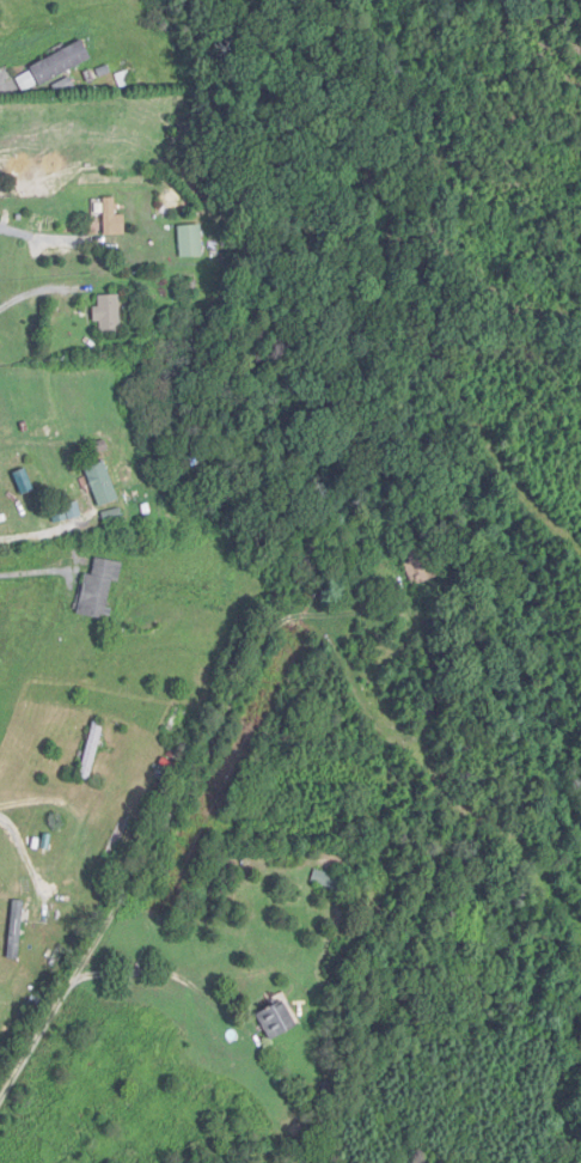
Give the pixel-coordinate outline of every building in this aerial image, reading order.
[(41,86),(92,59),(82,41),(31,68),(41,86)] [(116,199),(105,199),(105,235),(127,235),(127,216),(116,216),(116,199)] [(204,257),(201,225),(179,227),(182,259),(204,257)] [(100,308),(95,308),(95,322),(101,322),(101,334),(122,333),(121,296),(100,296),(100,308)] [(120,500),(107,462),(86,469),(100,507),(120,500)] [(411,551),(411,563),(409,564),(410,584),(433,583),(432,551),(411,551)] [(86,575),(79,615),(106,620),(113,582),(120,583),(123,563),(96,559),(93,576),(86,575)] [(79,777),(90,780),(107,725),(96,722),(79,777)] [(312,882),(339,891),(344,879),(317,870),(312,882)] [(25,901),(14,900),(8,959),(20,960),(25,901)] [(259,1013),(271,1041),(299,1028),(287,1001),(259,1013)]
